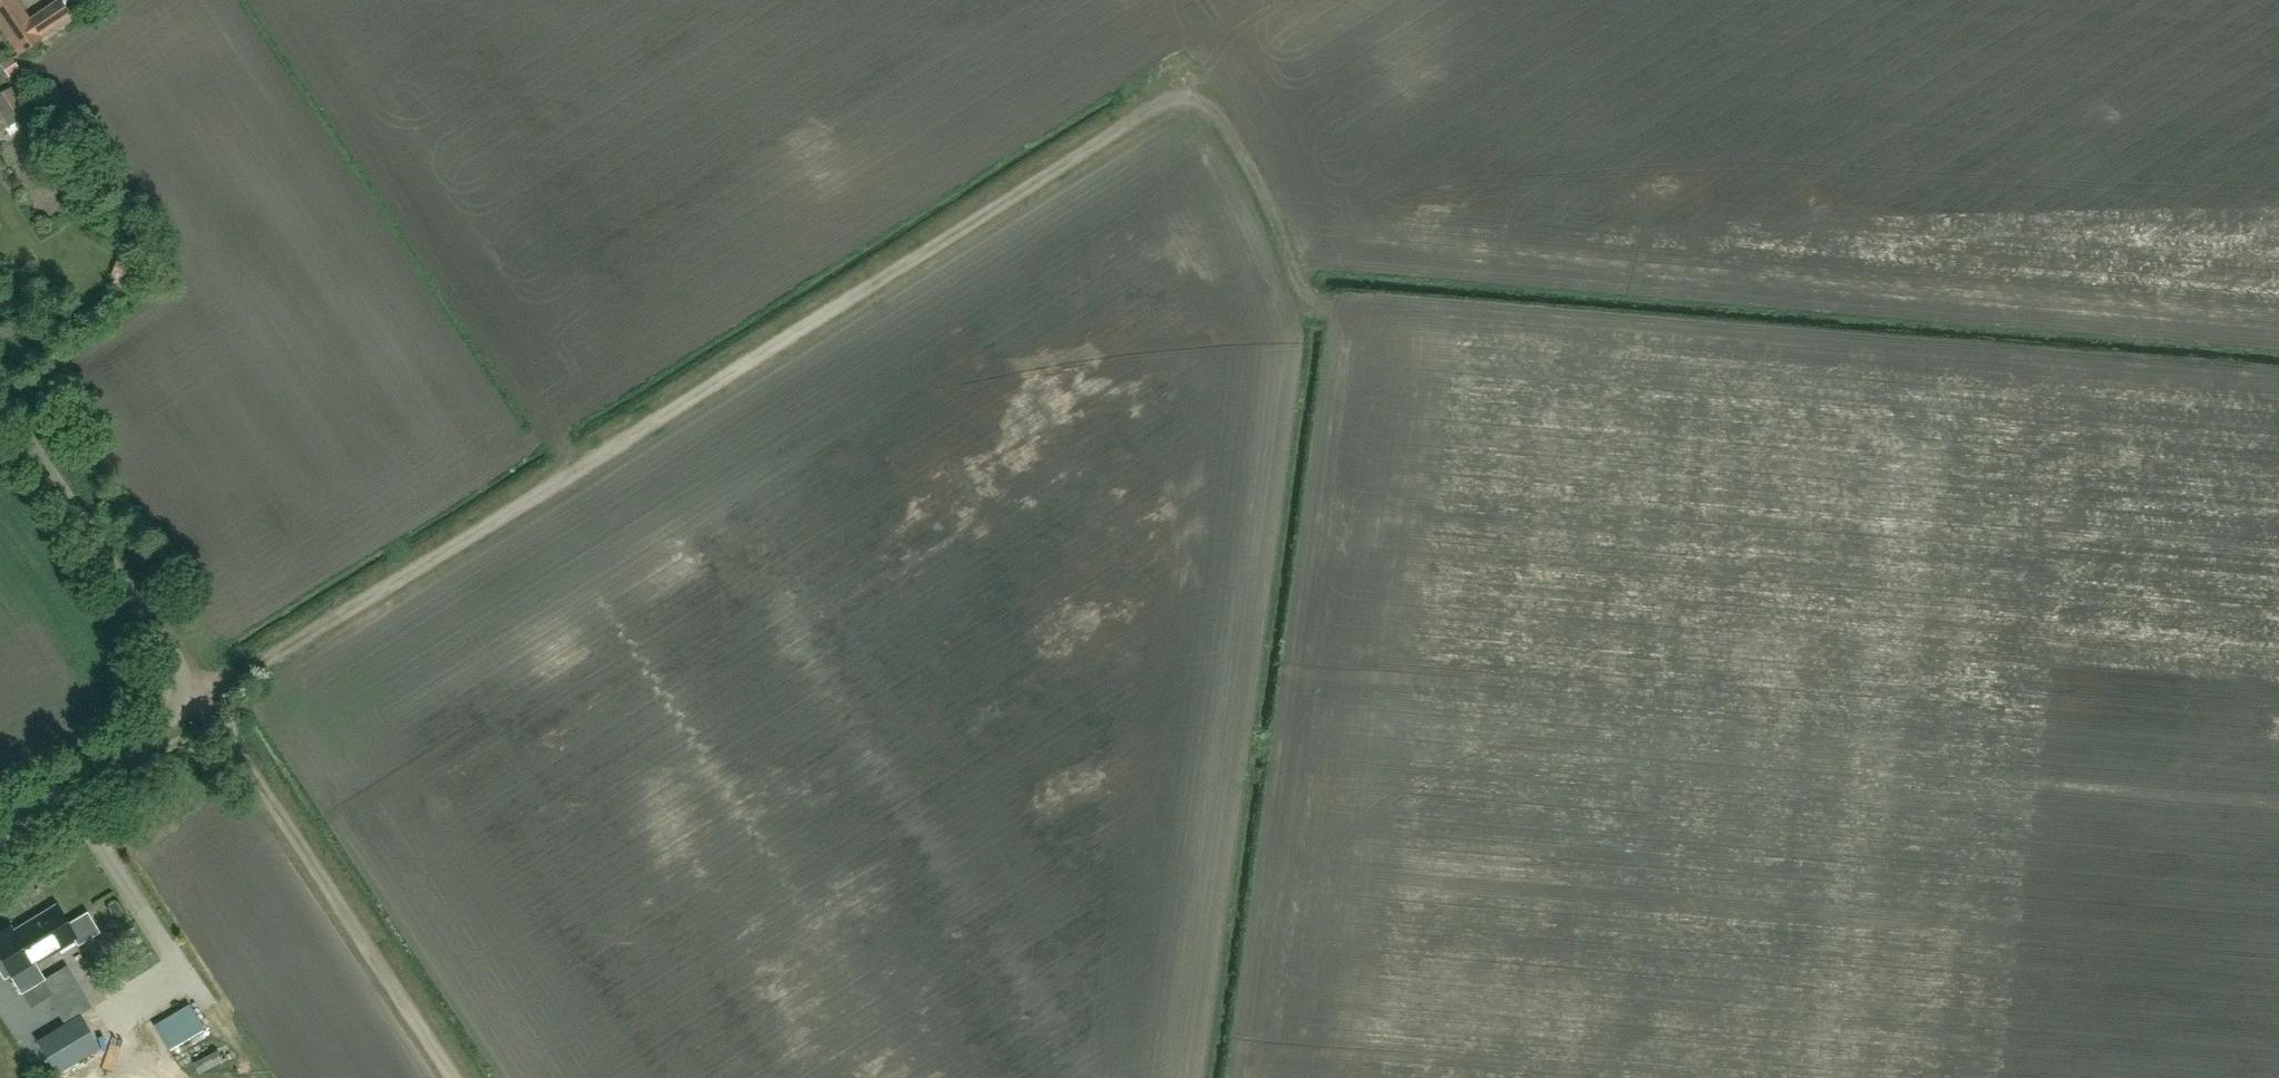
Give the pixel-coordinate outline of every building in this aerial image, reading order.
[(15,0),(5,0),(0,3),(0,26),(21,54),(42,39),(15,0)] [(17,122),(1,94),(0,94),(0,132),(17,122)] [(54,218),(72,209),(64,194),(46,203),(54,218)] [(88,918),(70,929),(56,906),(12,933),(9,928),(0,934),(0,973),(1,975),(7,971),(12,980),(22,996),(44,982),(34,966),(76,940),(79,945),(97,933),(88,918)] [(44,982),(52,995),(48,998),(49,1001),(75,985),(65,969),(44,982)] [(33,1014),(45,1031),(62,1018),(50,1001),(33,1014)] [(99,1049),(80,1018),(38,1043),(57,1075),(99,1049)]
